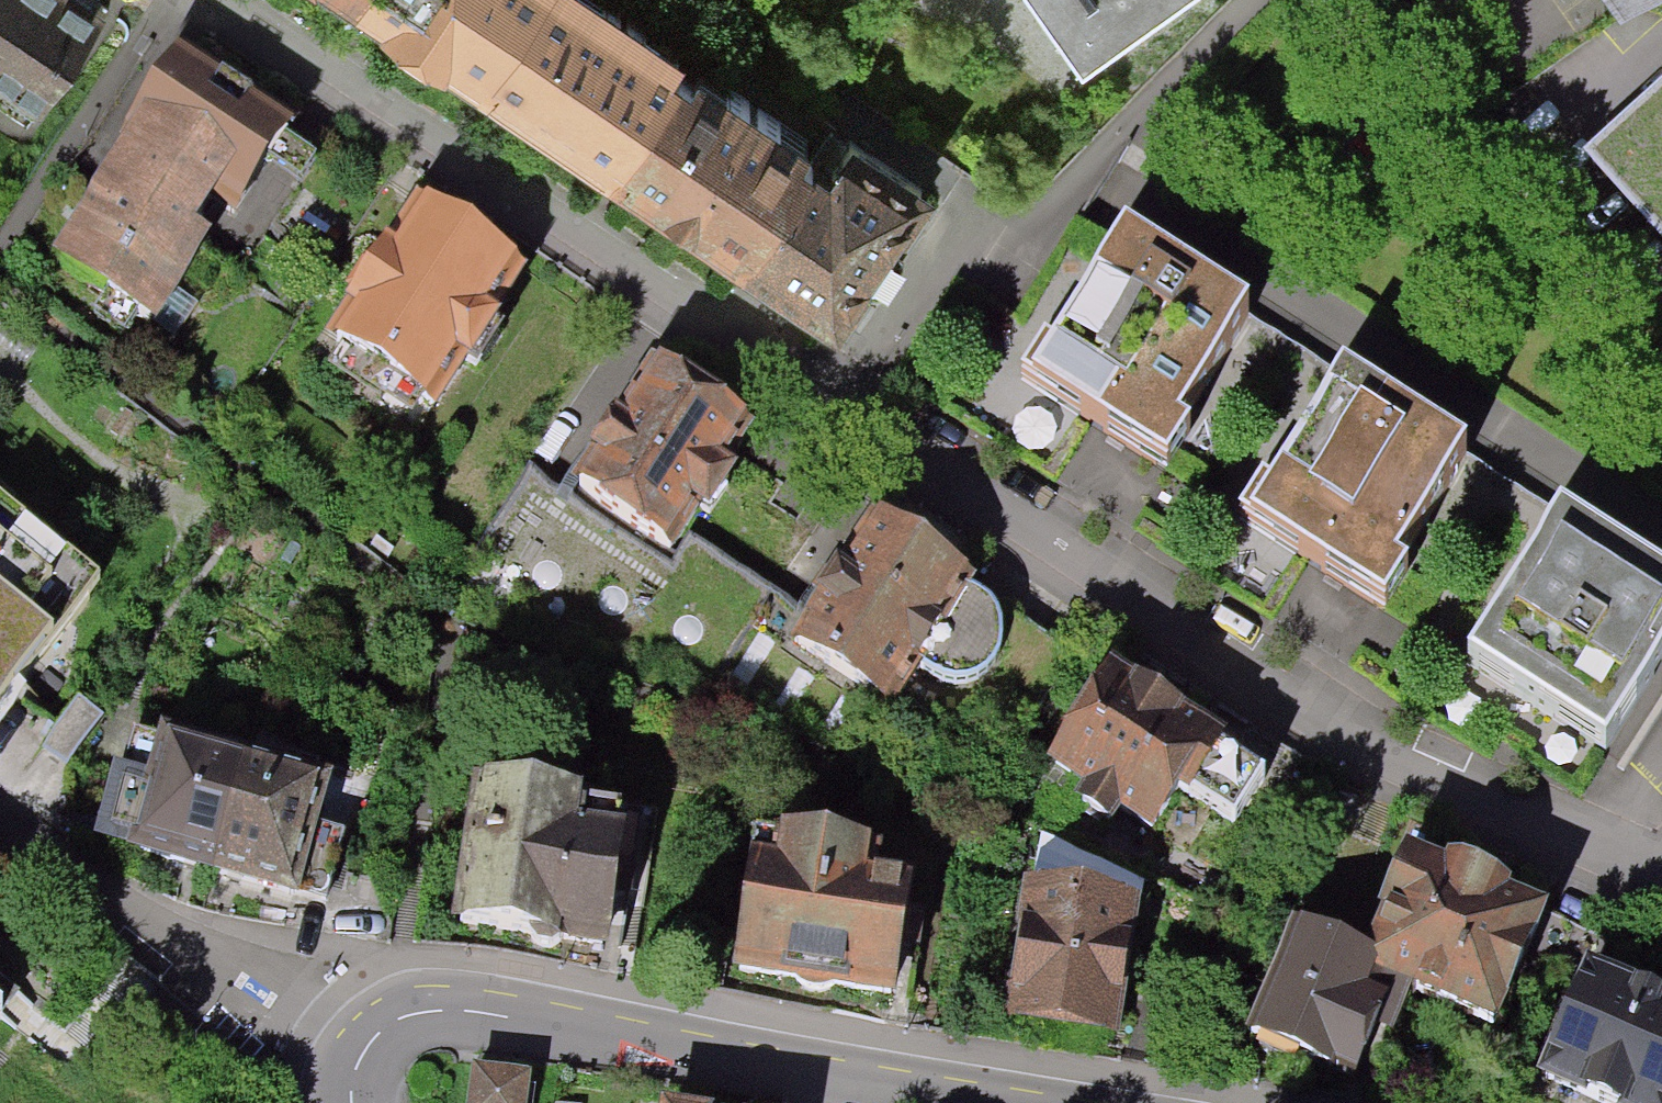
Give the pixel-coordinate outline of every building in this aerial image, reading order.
[(0,1),(0,95),(34,119),(114,8),(103,0),(1,0),(0,1)] [(831,320),(913,195),(617,0),(344,0),(831,320)] [(1079,52),(1151,0),(1042,0),(1079,52)] [(1621,27),(1659,0),(1602,0),(1621,27)] [(301,133),(184,54),(49,253),(158,327),(206,256),(191,245),(221,202),(244,218),(301,133)] [(1614,134),(1589,156),(1661,240),(1661,92),(1614,134)] [(517,284),(418,217),(326,352),(425,419),(517,284)] [(1043,339),(1020,374),(1166,464),(1190,427),(1179,420),(1249,307),(1123,230),(1054,341),(1043,339)] [(753,421),(647,361),(568,498),(674,559),(753,421)] [(1261,476),(1238,514),(1383,601),(1403,568),(1394,563),(1462,450),(1336,375),(1272,482),(1261,476)] [(104,587),(1,506),(0,507),(0,719),(104,587)] [(983,576),(887,513),(791,657),(886,715),(921,665),(955,678),(986,668),(1004,640),(1001,603),(983,576)] [(1562,513),(1469,663),(1608,750),(1661,663),(1661,575),(1562,513)] [(654,586),(549,526),(517,581),(622,641),(654,586)] [(1279,783),(1119,677),(1052,778),(1079,796),(1071,808),(1116,838),(1125,826),(1151,843),(1180,798),(1242,839),(1279,783)] [(115,719),(86,698),(48,748),(78,770),(115,719)] [(145,794),(114,785),(98,844),(215,876),(245,763),(160,740),(145,794)] [(315,843),(330,785),(245,763),(215,876),(330,906),(345,851),(315,843)] [(636,822),(476,795),(452,937),(612,965),(636,822)] [(750,838),(725,984),(890,1011),(908,902),(859,894),(865,857),(750,838)] [(1492,1039),(1548,919),(1419,858),(1362,979),(1399,994),(1492,1039)] [(1141,917),(1020,898),(998,1036),(1119,1055),(1141,917)] [(1288,947),(1242,1052),(1354,1100),(1399,994),(1362,979),(1288,947)] [(1529,1095),(1548,1102),(1661,1102),(1661,1015),(1577,980),(1529,1095)] [(472,1066),(467,1102),(526,1102),(530,1073),(472,1066)]
